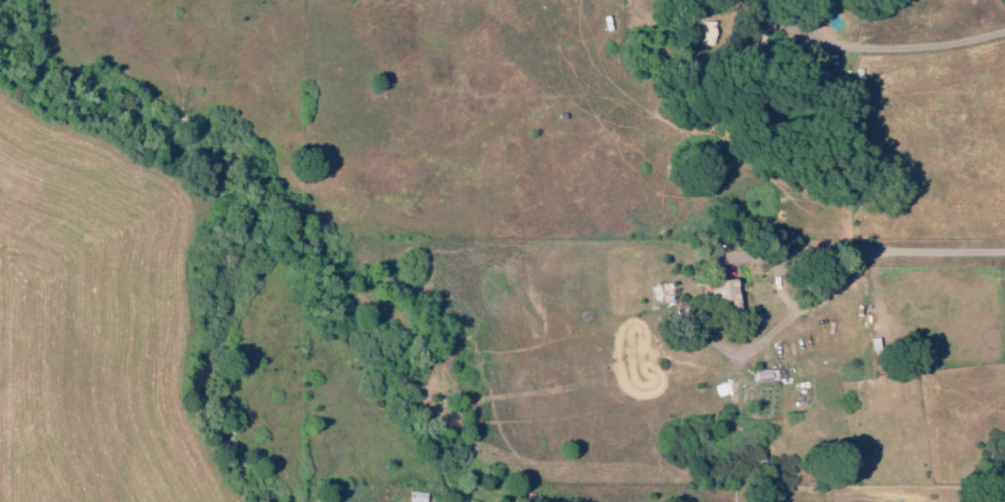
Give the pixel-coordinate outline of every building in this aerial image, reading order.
[(703,283),(705,305),(717,304),(718,311),(735,310),(732,280),(703,283)] [(775,382),(775,370),(751,371),(752,383),(775,382)]
